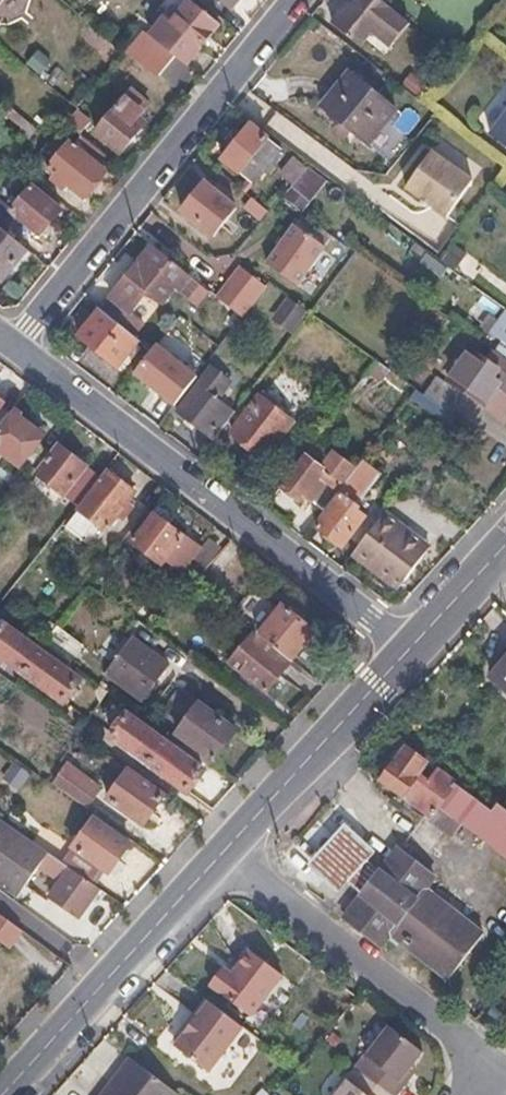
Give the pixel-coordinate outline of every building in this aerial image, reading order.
[(230,16),(243,0),(211,0),(230,16)] [(375,43),(395,18),(374,0),(360,0),(351,11),(347,8),(332,29),(358,50),(369,38),(375,43)] [(413,2),(423,11),(432,0),(414,0),(413,2)] [(166,20),(150,40),(166,53),(185,70),(220,29),(192,5),(173,27),(166,20)] [(388,52),(408,28),(395,18),(375,43),(388,52)] [(320,108),(369,147),(395,115),(346,75),(320,108)] [(119,158),(144,128),(135,122),(146,108),(131,95),(96,138),(119,158)] [(66,125),(83,139),(91,129),(74,115),(66,125)] [(489,138),(505,152),(505,116),(489,138)] [(252,186),(279,152),(250,129),(222,163),(252,186)] [(65,186),(84,201),(104,176),(69,147),(49,172),(57,178),(53,183),(61,190),(65,186)] [(446,221),(472,185),(431,156),(405,191),(446,221)] [(291,189),(308,169),(295,159),(279,179),(291,189)] [(310,210),(329,185),(308,169),(291,189),(279,203),(292,212),(301,202),(310,210)] [(180,214),(210,239),(233,211),(202,186),(180,214)] [(12,216),(40,239),(60,214),(32,190),(12,216)] [(267,214),(252,202),(243,212),(251,219),(246,225),(252,230),(267,214)] [(263,269),(300,295),(331,252),(294,226),(263,269)] [(27,254),(0,231),(0,283),(2,285),(27,254)] [(191,279),(152,248),(110,300),(129,315),(146,294),(161,306),(173,291),(179,294),(191,279)] [(239,268),(215,302),(244,322),(268,289),(239,268)] [(202,288),(194,282),(188,289),(196,296),(202,288)] [(292,339),(309,317),(286,300),(270,323),(292,339)] [(139,344),(99,312),(77,340),(117,371),(139,344)] [(476,341),(449,382),(483,405),(496,388),(505,395),(505,362),(476,341)] [(386,372),(375,364),(365,378),(376,386),(386,372)] [(213,442),(233,416),(218,403),(230,388),(208,371),(176,413),(213,442)] [(423,398),(451,419),(462,401),(435,381),(423,398)] [(302,409),(271,384),(231,435),(262,459),(302,409)] [(408,402),(448,431),(455,422),(451,419),(423,398),(415,393),(408,402)] [(15,414),(0,433),(0,452),(19,468),(44,436),(15,414)] [(35,475),(76,507),(99,479),(58,447),(35,475)] [(308,459),(282,492),(300,506),(303,503),(321,516),(337,494),(340,490),(354,472),(334,455),(322,470),(308,459)] [(431,475),(439,465),(428,457),(419,467),(431,475)] [(377,475),(361,463),(354,472),(340,490),(337,494),(341,497),(316,531),(340,549),(364,518),(357,512),(359,510),(354,506),(377,475)] [(64,528),(89,548),(115,516),(121,521),(132,508),(126,504),(134,493),(108,473),(64,528)] [(399,527),(383,514),(350,557),(395,592),(423,555),(394,533),(399,527)] [(200,550),(154,517),(133,545),(140,550),(132,562),(152,576),(160,564),(162,566),(166,561),(183,573),(200,550)] [(428,549),(399,527),(394,533),(423,555),(428,549)] [(281,606),(257,636),(290,663),(315,633),(281,606)] [(0,626),(0,657),(64,703),(80,682),(66,671),(67,670),(55,662),(54,663),(28,644),(29,643),(16,633),(15,635),(1,625),(0,626)] [(228,665),(266,694),(289,665),(251,635),(228,665)] [(106,674),(140,701),(167,666),(132,639),(106,674)] [(491,679),(505,691),(505,661),(491,679)] [(179,730),(176,735),(214,763),(237,733),(178,688),(158,714),(179,730)] [(125,716),(110,738),(187,794),(203,772),(188,761),(190,759),(179,752),(178,753),(150,734),(151,732),(141,724),(140,726),(125,716)] [(176,735),(172,739),(210,767),(214,763),(176,735)] [(376,778),(456,831),(461,824),(505,854),(505,803),(496,797),(495,798),(403,737),(376,778)] [(104,786),(68,763),(53,784),(89,810),(104,786)] [(126,771),(106,800),(143,827),(163,797),(126,771)] [(352,802),(298,870),(465,999),(505,946),(505,892),(451,851),(433,869),(352,802)] [(95,818),(62,865),(89,883),(99,868),(108,875),(130,843),(95,818)] [(0,822),(0,886),(16,897),(37,867),(59,883),(49,896),(80,918),(99,890),(89,883),(62,865),(0,822)] [(22,931),(0,915),(0,941),(10,948),(22,931)] [(224,968),(212,985),(253,1015),(283,974),(250,950),(233,974),(224,968)] [(244,1028),(210,1003),(178,1047),(211,1071),(244,1028)] [(396,1034),(388,1027),(366,1055),(371,1058),(360,1071),(392,1094),(399,1094),(407,1086),(401,1080),(422,1054),(396,1034)] [(132,1058),(104,1094),(116,1094),(139,1064),(132,1058)] [(180,1093),(139,1064),(116,1094),(178,1094),(180,1093)] [(360,1071),(350,1084),(347,1080),(335,1094),(392,1094),(360,1071)]
